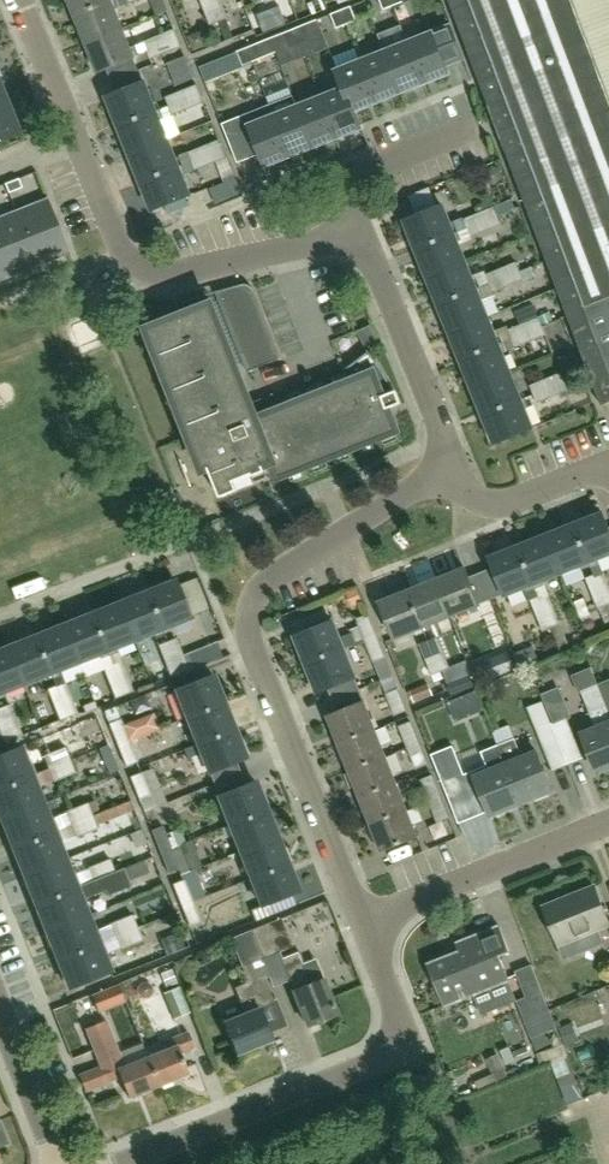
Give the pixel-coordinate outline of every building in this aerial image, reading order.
[(76,15),(113,0),(70,0),(76,15)] [(76,15),(87,42),(124,28),(116,8),(129,3),(128,0),(113,0),(76,15)] [(205,10),(223,3),(221,0),(201,0),(205,10)] [(392,0),(380,0),(384,9),(394,5),(392,0)] [(481,86),(487,100),(494,118),(547,261),(568,316),(601,404),(603,404),(608,401),(608,0),(449,0),(481,86)] [(223,3),(205,10),(211,25),(219,22),(229,18),(223,3)] [(357,20),(351,5),(341,9),(347,24),(357,20)] [(341,9),(331,13),(337,28),(347,24),(341,9)] [(294,28),(300,43),(310,39),(304,24),(294,28)] [(131,46),(124,28),(87,42),(99,70),(135,55),(147,50),(143,41),(131,46)] [(290,47),(300,43),(294,28),(284,32),(290,47)] [(166,52),(182,46),(179,38),(175,29),(174,29),(159,35),(166,52)] [(432,34),(408,43),(424,81),(447,72),(432,34)] [(143,41),(147,50),(150,59),(166,52),(159,35),(143,41)] [(264,57),(258,43),(248,47),(253,61),(264,57)] [(408,43),(385,53),(400,91),(424,81),(408,43)] [(253,61),(248,47),(237,51),(243,65),(253,61)] [(400,91),(385,53),(362,62),(377,100),(400,91)] [(345,89),(353,109),(377,100),(362,62),(338,71),(345,89)] [(110,98),(121,125),(157,111),(146,83),(110,98)] [(188,108),(204,102),(197,84),(181,91),(188,108)] [(353,109),(345,89),(322,98),(337,136),(360,127),(353,109)] [(172,114),(188,108),(181,91),(166,97),(172,114)] [(295,98),(272,107),(290,155),(314,145),(299,107),(295,98)] [(337,136),(322,98),(299,107),(314,145),(337,136)] [(0,104),(0,142),(20,134),(7,101),(0,104)] [(272,107),(223,126),(240,165),(264,155),(267,164),(290,155),(272,107)] [(121,125),(132,153),(169,138),(157,111),(121,125)] [(176,157),(169,138),(132,153),(143,181),(180,166),(176,157)] [(224,181),(235,177),(227,157),(226,157),(223,149),(219,140),(203,146),(210,164),(217,161),(224,181)] [(189,152),(193,161),(196,169),(199,168),(208,165),(210,164),(203,146),(189,152)] [(180,166),(143,181),(155,209),(165,205),(185,197),(191,195),(183,174),(195,170),(196,169),(193,161),(191,161),(183,165),(180,166)] [(7,194),(21,188),(17,179),(3,184),(7,194)] [(498,216),(516,209),(512,200),(511,199),(495,206),(498,216)] [(16,212),(36,264),(67,252),(47,200),(16,212)] [(437,208),(417,216),(408,220),(420,248),(459,232),(467,228),(468,228),(464,219),(464,217),(454,221),(455,223),(452,225),(444,205),(437,208)] [(502,224),(498,216),(495,206),(494,206),(479,213),(487,230),(502,224)] [(36,264),(16,212),(0,219),(0,258),(7,276),(36,264)] [(479,213),(464,219),(468,228),(471,237),(487,230),(479,213)] [(420,248),(431,276),(466,261),(458,241),(462,239),(459,232),(420,248)] [(431,276),(442,303),(478,289),(474,280),(466,261),(431,276)] [(508,286),(524,280),(521,272),(517,262),(501,268),(508,286)] [(486,275),(490,284),(493,292),(508,286),(501,268),(486,275)] [(252,285),(246,284),(218,291),(249,371),(283,358),(256,290),(252,285)] [(478,289),(442,303),(453,331),(489,316),(483,302),(495,297),(493,292),(490,284),(478,289)] [(399,390),(397,391),(386,369),(371,349),(369,350),(370,352),(346,370),(351,381),(267,415),(262,404),(255,407),(214,303),(149,328),(205,471),(211,468),(219,490),(218,491),(219,493),(220,492),(222,498),(241,490),(240,488),(251,485),(261,482),(272,478),(271,476),(270,477),(266,467),(275,463),(280,478),(399,430),(390,408),(400,404),(401,406),(403,405),(402,404),(404,403),(399,390)] [(489,316),(453,331),(464,359),(512,339),(508,330),(506,326),(495,331),(489,316)] [(531,341),(546,335),(543,327),(539,317),(524,324),(531,341)] [(524,324),(508,330),(512,339),(516,348),(531,341),(524,324)] [(512,339),(464,359),(476,386),(511,372),(504,353),(516,348),(512,339)] [(511,372),(476,386),(487,414),(522,399),(511,372)] [(568,390),(561,372),(546,379),(553,396),(568,390)] [(553,396),(546,379),(529,386),(534,395),(537,403),(553,396)] [(522,399),(487,414),(498,442),(532,429),(534,428),(522,399)] [(244,493),(233,498),(238,512),(250,508),(244,493)] [(596,574),(603,571),(598,559),(608,555),(608,523),(605,514),(577,525),(591,562),(596,574)] [(591,562),(577,525),(549,536),(563,573),(591,562)] [(563,573),(549,536),(521,547),(535,583),(563,573)] [(521,547),(490,559),(493,567),(504,594),(504,596),(523,588),(528,601),(531,600),(539,597),(534,584),(535,583),(521,547)] [(480,605),(466,568),(438,579),(452,616),(480,605)] [(603,571),(596,574),(586,578),(592,593),(608,586),(608,585),(603,571)] [(452,616),(438,579),(410,590),(424,627),(452,616)] [(192,617),(177,581),(147,593),(162,629),(192,617)] [(592,593),(598,609),(599,609),(607,606),(608,605),(608,586),(592,593)] [(424,627),(410,590),(381,601),(396,638),(424,627)] [(133,641),(162,629),(147,593),(119,604),(133,641)] [(539,597),(531,600),(537,615),(554,608),(548,593),(539,597)] [(133,641),(119,604),(92,614),(106,651),(133,641)] [(607,606),(599,609),(605,625),(608,624),(608,610),(607,606)] [(543,631),(553,627),(561,624),(554,608),(537,615),(543,631)] [(79,662),(106,651),(92,614),(64,625),(79,662)] [(307,632),(298,635),(297,635),(308,663),(345,648),(365,640),(377,636),(368,614),(367,615),(356,619),(359,626),(350,629),(351,633),(340,637),(334,621),(331,622),(307,632)] [(50,631),(37,636),(51,672),(56,685),(65,682),(60,669),(65,667),(79,662),(64,625),(50,631)] [(51,672),(37,636),(8,647),(22,684),(51,672)] [(377,636),(365,640),(373,662),(386,657),(377,636)] [(429,640),(420,644),(426,659),(443,652),(437,637),(429,640)] [(164,660),(182,653),(176,638),(167,642),(158,645),(164,660)] [(205,646),(183,655),(188,668),(189,670),(220,658),(219,656),(214,643),(205,646)] [(22,684),(8,647),(0,650),(0,693),(22,684)] [(345,648),(308,663),(320,692),(356,677),(345,648)] [(443,652),(426,659),(432,675),(433,675),(441,672),(442,671),(450,668),(443,652)] [(182,653),(164,660),(170,676),(179,672),(188,668),(183,655),(182,653)] [(111,663),(102,667),(108,682),(127,675),(121,660),(111,663)] [(577,672),(584,690),(583,691),(598,729),(582,735),(597,773),(608,769),(608,709),(599,685),(598,685),(591,666),(577,672)] [(127,675),(108,682),(115,698),(124,695),(133,691),(127,675)] [(189,717),(225,702),(214,675),(178,690),(189,717)] [(599,685),(608,709),(608,681),(599,685)] [(56,685),(47,689),(53,704),(71,697),(65,682),(56,685)] [(433,696),(429,684),(410,691),(415,703),(433,696)] [(398,689),(386,694),(395,715),(407,711),(398,689)] [(71,697),(53,704),(60,720),(69,717),(78,713),(71,697)] [(366,701),(329,715),(340,743),(377,729),(366,701)] [(236,729),(225,702),(189,717),(199,743),(200,744),(236,729)] [(0,707),(0,726),(16,719),(10,703),(0,707)] [(569,764),(583,758),(566,717),(553,723),(569,764)] [(120,718),(109,723),(118,746),(130,741),(120,718)] [(0,726),(0,731),(4,742),(22,735),(16,719),(0,726)] [(411,721),(399,726),(405,742),(401,743),(398,749),(399,751),(407,748),(419,743),(411,721)] [(569,764),(553,723),(536,729),(552,770),(569,764)] [(189,761),(204,755),(210,770),(247,756),(236,729),(200,744),(199,743),(184,749),(189,761)] [(340,743),(351,770),(387,755),(377,729),(340,743)] [(505,759),(523,803),(554,791),(538,752),(523,758),(521,753),(515,738),(498,745),(504,759),(505,759)] [(130,741),(118,746),(126,767),(138,762),(130,741)] [(407,748),(416,769),(428,764),(419,743),(407,748)] [(432,754),(449,796),(470,788),(465,773),(454,745),(432,754)] [(486,765),(473,770),(491,816),(523,803),(505,759),(504,759),(498,745),(481,752),(486,765)] [(34,775),(22,747),(0,756),(0,789),(34,775)] [(37,774),(71,760),(65,747),(44,755),(44,757),(32,762),(37,774)] [(351,770),(361,797),(398,782),(387,755),(351,770)] [(41,786),(54,781),(76,773),(71,760),(37,774),(41,786)] [(142,772),(130,777),(139,799),(151,794),(142,772)] [(4,819),(45,803),(34,775),(0,789),(0,808),(4,819)] [(429,801),(441,796),(432,775),(420,780),(429,801)] [(268,809),(258,782),(221,797),(232,824),(268,809)] [(361,797),(372,824),(409,809),(398,782),(361,797)] [(441,796),(429,801),(437,823),(449,818),(441,796)] [(93,816),(88,802),(66,811),(71,825),(93,816)] [(4,819),(15,847),(56,831),(45,803),(4,819)] [(111,824),(142,819),(140,807),(109,813),(111,824)] [(279,835),(268,809),(232,824),(243,850),(279,835)] [(409,809),(372,824),(383,851),(420,837),(409,809)] [(93,816),(71,825),(76,837),(98,829),(93,816)] [(163,825),(151,830),(160,853),(172,848),(163,825)] [(15,847),(27,875),(67,859),(56,831),(15,847)] [(279,835),(243,850),(253,877),(290,862),(279,835)] [(172,848),(160,853),(168,873),(181,869),(172,848)] [(93,880),(115,872),(110,858),(88,867),(93,880)] [(27,875),(38,903),(78,886),(67,859),(27,875)] [(38,903),(49,930),(89,914),(83,899),(98,892),(98,893),(105,890),(107,895),(131,885),(130,881),(150,873),(144,859),(115,872),(93,880),(78,886),(38,903)] [(301,890),(290,862),(253,877),(264,904),(301,890)] [(185,879),(173,884),(181,906),(194,901),(185,879)] [(605,944),(598,928),(608,923),(608,915),(597,886),(547,907),(561,943),(557,944),(564,960),(605,944)] [(194,901),(181,906),(190,927),(202,922),(194,901)] [(49,930),(60,958),(100,942),(89,914),(49,930)] [(103,941),(138,927),(132,914),(111,923),(111,924),(99,930),(103,941)] [(250,930),(262,959),(293,947),(281,918),(250,930)] [(138,927),(103,941),(108,953),(121,948),(121,949),(143,940),(142,938),(138,927)] [(461,952),(430,964),(447,1006),(512,980),(502,955),(511,952),(501,927),(459,945),(461,952)] [(269,977),(262,959),(250,930),(231,938),(242,966),(238,967),(245,984),(235,987),(246,1013),(225,1022),(238,1053),(272,1040),(260,1009),(274,1003),(264,979),(269,977)] [(100,942),(60,958),(71,987),(112,971),(100,942)] [(296,989),(294,990),(308,1025),(338,1013),(324,979),(312,984),(299,952),(283,958),(296,989)] [(559,1028),(533,966),(518,972),(528,998),(519,1002),(534,1039),(559,1028)] [(166,987),(177,983),(171,969),(161,973),(166,987)] [(120,986),(93,996),(99,1012),(126,1002),(120,986)] [(163,993),(174,1019),(191,1012),(180,986),(163,993)] [(108,1021),(87,1029),(101,1065),(108,1083),(122,1077),(130,1098),(160,1086),(149,1058),(126,1068),(123,1059),(108,1021)] [(169,1040),(173,1049),(149,1058),(160,1086),(189,1074),(182,1054),(196,1049),(189,1032),(169,1040)] [(9,1144),(0,1121),(0,1147),(9,1144)]
